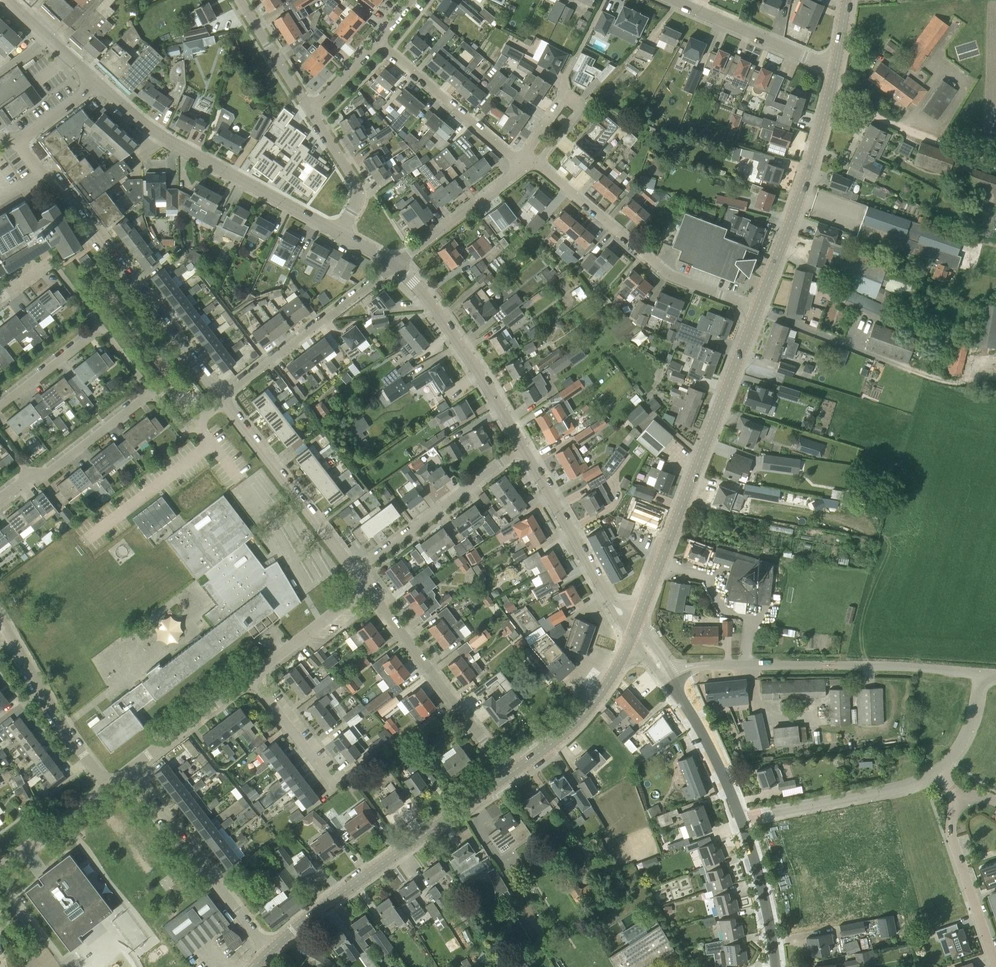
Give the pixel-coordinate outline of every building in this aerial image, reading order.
[(43,3),(61,20),(62,19),(70,27),(95,1),(95,0),(46,0),(43,3)] [(113,25),(107,19),(115,11),(110,6),(115,0),(103,0),(71,35),(83,46),(98,29),(104,35),(113,25)] [(269,12),(282,3),(287,0),(262,0),(269,12)] [(297,7),(299,10),(315,0),(297,0),(293,2),(297,7)] [(454,2),(452,0),(443,0),(437,8),(447,15),(444,21),(449,25),(458,13),(452,10),(457,3),(454,2)] [(463,0),(462,0),(458,6),(479,24),(484,18),(478,13),(463,0)] [(547,19),(556,23),(565,4),(557,0),(556,0),(547,19)] [(779,5),(781,1),(780,0),(763,0),(760,8),(776,14),(779,5)] [(813,2),(810,0),(802,0),(793,22),(804,26),(804,28),(807,29),(807,28),(812,30),(818,16),(816,15),(820,6),(822,6),(823,5),(813,2)] [(203,24),(207,22),(216,18),(208,3),(196,9),(190,13),(193,19),(199,15),(203,24)] [(339,16),(333,10),(327,5),(323,10),(328,15),(328,16),(334,21),(339,16)] [(356,31),(365,21),(352,9),(351,10),(347,6),(343,10),(337,5),(333,10),(339,16),(343,20),(356,31)] [(632,10),(623,5),(614,24),(639,35),(642,29),(644,30),(647,24),(645,23),(648,17),(639,13),(639,12),(632,9),(632,10)] [(566,6),(560,19),(567,23),(573,9),(566,6)] [(497,19),(484,7),(479,13),(492,25),(497,19)] [(282,32),(295,23),(301,19),(294,8),(288,12),(275,20),(276,22),(274,23),(277,28),(279,27),(282,32)] [(313,17),(309,27),(314,31),(315,28),(321,13),(319,10),(315,13),(314,17),(313,17)] [(602,11),(594,29),(606,35),(614,17),(602,11)] [(436,27),(444,34),(449,28),(440,20),(433,13),(428,20),(415,34),(405,45),(418,56),(427,45),(420,39),(427,31),(431,34),(436,27)] [(935,15),(897,68),(905,73),(910,67),(916,71),(919,66),(926,56),(927,56),(949,25),(935,15)] [(588,22),(580,18),(575,27),(583,31),(588,22)] [(3,50),(8,54),(22,39),(5,23),(0,19),(0,52),(3,50)] [(304,41),(309,37),(310,36),(313,32),(311,29),(308,30),(301,19),(295,23),(282,32),(289,43),(301,36),(304,41)] [(343,20),(334,30),(347,41),(356,31),(343,20)] [(99,61),(115,76),(132,91),(138,84),(163,57),(150,44),(131,64),(127,60),(132,55),(129,52),(141,38),(133,24),(116,42),(99,61)] [(675,45),(681,33),(664,25),(659,38),(667,42),(663,49),(672,52),(675,45)] [(489,45),(498,29),(493,26),(484,41),(489,45)] [(185,41),(185,40),(207,35),(206,27),(183,32),(183,34),(179,35),(179,36),(174,37),(175,43),(185,41)] [(323,34),(316,27),(315,28),(314,31),(311,36),(315,40),(317,41),(323,34)] [(441,48),(443,47),(455,33),(449,28),(444,34),(436,44),(440,48),(441,48)] [(98,29),(83,46),(89,51),(88,52),(93,56),(94,55),(96,57),(106,46),(106,45),(100,40),(104,35),(98,29)] [(530,47),(536,49),(540,38),(534,35),(530,47)] [(679,58),(675,65),(681,68),(685,60),(696,66),(706,43),(690,37),(680,59),(679,58)] [(205,46),(203,38),(183,42),(185,58),(193,58),(192,53),(192,49),(205,46)] [(541,39),(532,58),(539,62),(538,63),(547,68),(546,69),(548,70),(549,69),(557,73),(567,54),(548,45),(549,43),(541,39)] [(893,55),(899,48),(890,41),(884,48),(893,55)] [(636,53),(648,59),(650,60),(655,49),(641,42),(636,53)] [(300,43),(292,48),(296,54),(299,51),(302,54),(299,57),(298,58),(303,63),(302,64),(305,67),(304,68),(307,70),(308,69),(315,75),(324,66),(311,54),(307,50),(301,44),(300,43)] [(178,44),(164,47),(166,57),(180,54),(178,44)] [(321,44),(311,54),(324,66),(333,56),(326,49),(321,44)] [(520,60),(524,53),(510,46),(509,47),(505,45),(501,52),(520,61),(520,60)] [(437,72),(451,55),(443,47),(441,48),(440,48),(427,64),(437,72)] [(726,75),(732,61),(734,56),(728,53),(719,49),(716,54),(711,52),(705,65),(711,68),(710,70),(711,72),(712,73),(713,74),(715,75),(717,75),(719,73),(720,72),(726,74),(726,75)] [(586,54),(581,51),(572,69),(578,71),(573,80),(578,83),(577,84),(585,88),(586,86),(586,87),(589,81),(590,82),(590,83),(594,75),(583,69),(586,63),(592,66),(596,58),(586,54)] [(502,53),(498,59),(503,63),(507,57),(502,53)] [(447,79),(452,83),(461,73),(464,69),(450,56),(451,55),(437,72),(446,80),(447,79)] [(726,75),(724,79),(730,81),(730,82),(730,83),(730,84),(730,85),(730,86),(731,86),(731,87),(732,88),(733,88),(734,89),(735,89),(736,89),(737,88),(738,88),(739,87),(740,86),(746,88),(747,87),(748,84),(753,70),(756,65),(755,65),(750,63),(750,62),(740,58),(738,64),(732,61),(726,75)] [(150,103),(163,113),(172,100),(170,99),(171,97),(175,100),(175,103),(177,105),(186,84),(184,59),(182,60),(180,60),(178,61),(175,63),(173,65),(172,66),(171,68),(170,70),(170,73),(169,75),(170,82),(176,83),(175,84),(174,86),(174,87),(173,89),(171,90),(170,91),(166,96),(160,92),(159,91),(150,103)] [(478,63),(473,59),(467,65),(472,70),(478,63)] [(520,60),(520,61),(520,62),(519,63),(513,60),(512,63),(517,67),(529,74),(530,75),(531,73),(534,68),(520,60)] [(617,65),(609,62),(605,66),(611,71),(617,65)] [(907,76),(904,80),(888,68),(881,62),(874,70),(911,100),(913,97),(919,101),(927,90),(907,76)] [(12,120),(11,119),(29,105),(30,107),(42,99),(17,65),(0,77),(0,129),(12,120)] [(477,84),(466,97),(467,98),(466,99),(469,102),(471,101),(476,105),(477,104),(482,108),(487,102),(491,98),(490,98),(494,94),(500,87),(504,82),(506,79),(507,78),(504,74),(493,65),(490,69),(484,76),(490,82),(486,87),(488,88),(484,93),(480,89),(482,88),(477,84)] [(611,71),(605,66),(596,76),(596,77),(597,76),(602,81),(601,81),(602,82),(611,71)] [(693,67),(683,89),(693,93),(702,71),(693,67)] [(759,73),(753,70),(748,84),(753,86),(753,88),(753,90),(754,92),(756,93),(758,93),(760,93),(762,92),(763,90),(768,93),(769,93),(773,83),(777,74),(776,74),(771,72),(761,67),(759,73)] [(388,89),(389,88),(390,86),(397,79),(385,68),(370,85),(376,90),(381,84),(382,85),(387,89),(388,89)] [(911,100),(874,70),(868,78),(906,106),(911,100)] [(452,83),(457,87),(456,89),(466,97),(477,84),(480,80),(471,72),(466,77),(461,73),(452,83)] [(543,94),(550,84),(538,75),(537,77),(531,73),(530,75),(529,74),(527,77),(526,76),(522,81),(523,81),(525,82),(543,94)] [(150,103),(159,91),(160,92),(163,87),(157,82),(158,80),(151,75),(137,94),(150,103)] [(942,79),(923,109),(937,118),(957,89),(942,79)] [(517,90),(504,82),(500,87),(513,97),(517,90)] [(536,105),(543,94),(525,82),(518,93),(536,105)] [(521,103),(513,97),(500,87),(494,94),(508,104),(509,102),(510,104),(504,113),(522,125),(529,115),(518,108),(521,103)] [(388,89),(387,89),(382,95),(380,94),(372,104),(378,110),(387,100),(387,99),(391,95),(391,94),(393,91),(389,88),(388,89)] [(406,106),(416,95),(412,92),(410,93),(404,88),(396,98),(406,106)] [(786,105),(801,110),(805,98),(789,93),(786,105)] [(355,106),(366,100),(362,94),(352,101),(355,106)] [(416,95),(406,106),(400,114),(396,119),(401,123),(403,125),(414,112),(416,115),(424,105),(418,100),(420,98),(416,95)] [(196,117),(187,112),(194,99),(187,96),(180,110),(182,111),(176,124),(190,131),(192,127),(202,131),(206,123),(208,119),(197,114),(196,117)] [(766,98),(764,103),(784,111),(782,116),(778,114),(776,121),(790,126),(792,120),(797,121),(801,110),(786,105),(772,100),(766,98)] [(482,108),(481,109),(486,114),(493,106),(489,104),(487,102),(482,108)] [(661,116),(666,106),(658,103),(654,113),(661,116)] [(340,122),(347,133),(361,124),(357,117),(358,116),(358,117),(365,113),(360,106),(354,110),(355,112),(340,122)] [(215,130),(217,131),(213,138),(238,152),(245,138),(228,129),(232,122),(235,118),(233,114),(222,108),(223,107),(222,107),(214,130),(215,130)] [(284,107),(273,123),(283,130),(274,142),(275,143),(274,143),(282,149),(286,142),(297,128),(296,128),(288,122),(294,114),(284,107)] [(57,127),(69,143),(76,137),(78,142),(85,119),(88,116),(82,108),(57,127)] [(390,114),(396,119),(400,114),(394,109),(390,114)] [(729,133),(734,135),(736,130),(737,131),(742,116),(741,115),(743,110),(738,109),(736,114),(732,112),(727,127),(731,128),(729,133)] [(96,160),(104,151),(98,146),(101,143),(120,160),(122,158),(124,157),(129,153),(140,145),(122,128),(121,129),(117,126),(119,124),(115,121),(115,122),(104,112),(95,122),(88,116),(85,119),(78,142),(90,152),(96,160)] [(388,113),(384,118),(390,123),(394,118),(388,113)] [(409,132),(403,139),(409,146),(415,153),(421,148),(424,144),(425,144),(429,139),(436,131),(445,120),(441,117),(440,118),(434,113),(427,121),(426,123),(431,127),(419,141),(415,137),(409,132)] [(515,136),(522,125),(504,113),(497,124),(515,136)] [(259,139),(270,119),(261,115),(250,135),(259,139)] [(776,121),(763,117),(760,126),(773,130),(769,141),(787,147),(788,145),(790,144),(791,139),(790,137),(792,133),(788,132),(790,126),(776,121)] [(572,152),(562,163),(568,168),(575,174),(581,166),(588,172),(594,165),(590,162),(593,157),(592,157),(608,139),(614,132),(598,118),(577,143),(570,150),(572,152)] [(401,123),(396,119),(392,123),(398,127),(401,123)] [(449,124),(445,120),(436,131),(446,140),(454,130),(448,125),(449,124)] [(372,144),(392,131),(393,130),(391,127),(389,125),(380,130),(378,127),(375,129),(372,125),(365,130),(361,124),(347,133),(354,144),(367,136),(368,138),(369,138),(372,143),(372,144)] [(858,148),(875,157),(875,158),(877,159),(882,150),(880,149),(887,135),(888,133),(870,124),(858,148)] [(54,155),(67,144),(69,143),(57,127),(56,128),(42,139),(54,155)] [(297,128),(286,142),(296,150),(290,158),(298,164),(302,158),(307,151),(310,148),(301,142),(306,135),(296,128),(297,128)] [(394,135),(392,131),(372,144),(375,142),(380,150),(363,160),(371,171),(384,163),(379,155),(381,153),(383,155),(389,151),(385,145),(389,142),(388,140),(394,135)] [(637,139),(629,131),(621,140),(630,148),(637,139)] [(264,134),(247,157),(255,163),(253,166),(263,174),(273,161),(273,160),(263,153),(267,147),(270,150),(274,143),(275,143),(274,142),(264,134)] [(492,151),(484,157),(479,161),(469,147),(472,144),(467,140),(462,135),(453,142),(455,143),(464,153),(482,176),(487,173),(485,171),(492,166),(491,166),(500,158),(492,151)] [(66,170),(79,161),(90,152),(78,142),(76,137),(69,143),(67,144),(54,155),(66,170)] [(429,139),(425,144),(431,149),(435,144),(429,139)] [(909,157),(914,147),(902,142),(897,152),(909,157)] [(914,163),(948,175),(955,154),(921,142),(914,163)] [(734,146),(731,159),(739,161),(742,148),(734,146)] [(440,152),(451,165),(457,161),(446,147),(440,152)] [(872,164),(875,158),(875,157),(858,148),(849,165),(864,173),(863,176),(874,182),(881,169),(872,164)] [(307,151),(302,158),(313,167),(308,174),(322,184),(329,174),(326,172),(330,168),(325,164),(327,161),(319,155),(317,158),(307,151)] [(761,153),(755,151),(752,159),(758,161),(756,168),(758,171),(756,175),(757,176),(762,178),(777,183),(780,182),(782,178),(780,176),(782,168),(772,165),(774,157),(761,153)] [(90,202),(106,189),(132,170),(122,158),(120,160),(104,171),(96,160),(90,152),(79,161),(66,170),(90,202)] [(451,165),(440,152),(433,158),(440,167),(441,166),(444,170),(451,165)] [(129,153),(124,157),(128,161),(132,158),(129,153)] [(464,153),(458,157),(462,162),(463,161),(468,169),(459,176),(466,186),(477,178),(478,179),(482,176),(464,153)] [(407,174),(418,167),(423,165),(416,155),(401,164),(407,174)] [(273,161),(263,174),(273,181),(278,174),(286,180),(292,173),(298,164),(290,158),(284,167),(273,159),(273,160),(273,161)] [(622,170),(627,165),(622,160),(617,166),(617,165),(613,169),(619,174),(622,170)] [(371,171),(378,182),(391,174),(384,163),(371,171)] [(444,187),(435,175),(426,163),(423,165),(418,168),(435,189),(431,192),(434,195),(444,187)] [(901,171),(892,167),(890,170),(899,175),(901,171)] [(972,168),(964,192),(995,203),(995,176),(972,168)] [(444,187),(453,199),(457,196),(456,194),(466,186),(459,176),(449,184),(443,176),(445,175),(441,171),(435,175),(444,187)] [(178,214),(177,188),(165,189),(165,172),(146,173),(146,181),(142,181),(143,199),(144,216),(156,215),(156,205),(166,204),(166,215),(167,215),(167,220),(179,220),(178,214)] [(830,180),(828,186),(833,187),(831,192),(850,199),(856,201),(859,195),(852,192),(852,191),(848,190),(846,189),(850,180),(842,177),(843,176),(833,172),(833,174),(831,174),(830,179),(830,180)] [(292,173),(286,180),(296,188),(294,191),(301,196),(303,193),(308,197),(312,192),(314,193),(322,184),(308,174),(303,181),(292,173)] [(603,193),(612,182),(602,173),(593,184),(603,193)] [(603,193),(613,201),(622,191),(617,186),(623,179),(618,175),(612,182),(603,193)] [(656,179),(640,175),(638,184),(654,188),(656,179)] [(143,199),(142,181),(142,178),(135,179),(136,189),(131,189),(126,193),(135,205),(143,199)] [(136,189),(135,179),(129,179),(120,185),(126,193),(131,189),(136,189)] [(636,182),(632,179),(624,188),(628,191),(636,182)] [(411,186),(420,198),(426,194),(416,182),(411,186)] [(177,188),(178,214),(181,215),(186,206),(190,209),(191,207),(198,211),(210,190),(198,183),(191,196),(177,188)] [(755,205),(768,210),(774,194),(763,190),(764,187),(752,183),(750,190),(759,194),(755,205)] [(449,202),(453,199),(444,187),(434,195),(441,205),(448,200),(449,202)] [(655,190),(647,188),(641,194),(647,199),(651,194),(655,190)] [(98,214),(115,201),(106,189),(90,202),(98,214)] [(544,207),(551,200),(538,189),(528,200),(522,207),(527,211),(533,204),(541,211),(544,207)] [(882,189),(879,196),(884,199),(887,192),(882,189)] [(198,211),(206,215),(203,221),(213,227),(217,220),(221,211),(220,213),(214,210),(222,196),(210,190),(198,211)] [(652,203),(653,204),(657,199),(654,197),(651,194),(647,199),(652,203)] [(717,195),(715,203),(745,210),(747,202),(717,195)] [(423,210),(412,196),(405,201),(408,205),(401,210),(409,221),(411,220),(417,227),(433,214),(427,207),(423,210)] [(621,209),(631,217),(641,207),(631,198),(621,209)] [(51,244),(56,241),(65,256),(82,246),(55,203),(34,215),(25,200),(0,215),(0,275),(51,244)] [(98,214),(108,226),(111,223),(116,220),(124,214),(124,213),(115,201),(98,214)] [(510,209),(504,201),(488,213),(488,214),(489,213),(494,219),(488,223),(494,231),(496,234),(503,229),(501,227),(515,216),(510,209)] [(222,227),(244,237),(249,227),(243,224),(250,212),(236,204),(230,217),(227,215),(222,227)] [(910,254),(937,263),(955,269),(957,269),(958,266),(961,256),(957,255),(961,241),(924,228),(925,225),(877,209),(867,205),(857,236),(866,239),(901,251),(900,255),(908,258),(910,254)] [(641,207),(631,217),(641,226),(648,218),(651,215),(646,211),(641,207)] [(724,218),(721,225),(727,228),(724,236),(757,248),(765,228),(755,224),(749,222),(750,220),(736,214),(738,210),(728,207),(727,211),(724,218)] [(713,220),(715,214),(700,208),(697,214),(713,220)] [(573,219),(563,210),(553,221),(564,230),(573,219)] [(678,229),(672,246),(681,249),(678,259),(692,264),(691,265),(733,281),(734,279),(743,283),(746,274),(749,277),(756,257),(753,257),(755,252),(757,253),(758,249),(757,248),(724,236),(727,228),(721,225),(685,212),(678,229)] [(116,220),(111,223),(113,227),(121,221),(126,217),(124,214),(116,220)] [(113,227),(122,238),(144,220),(142,214),(135,219),(131,223),(126,217),(121,221),(113,227)] [(534,234),(545,221),(537,214),(526,227),(534,234)] [(268,235),(274,224),(259,216),(247,238),(255,242),(258,237),(265,240),(268,235)] [(575,239),(584,228),(573,219),(564,230),(575,239)] [(130,248),(143,238),(138,233),(142,230),(146,226),(144,220),(122,238),(130,248)] [(844,248),(844,247),(845,247),(846,242),(835,238),(838,228),(818,222),(814,238),(814,239),(835,246),(844,248)] [(575,239),(585,248),(595,237),(584,228),(575,239)] [(278,244),(273,253),(286,260),(284,264),(290,267),(301,246),(296,243),(299,238),(297,237),(298,235),(293,233),(292,234),(285,231),(278,244)] [(559,238),(553,233),(549,238),(555,243),(559,238)] [(264,258),(270,248),(275,238),(270,236),(265,245),(262,243),(257,255),(260,256),(258,261),(262,263),(264,258)] [(492,248),(482,236),(467,247),(477,260),(492,248)] [(161,242),(158,239),(156,237),(151,241),(147,244),(143,238),(130,248),(138,259),(161,242)] [(499,241),(504,248),(509,244),(504,237),(499,241)] [(451,269),(464,259),(454,246),(457,244),(454,239),(438,251),(451,269)] [(835,246),(814,239),(807,263),(823,267),(825,258),(830,259),(834,248),(835,246)] [(559,247),(564,251),(569,246),(563,241),(559,247)] [(164,247),(163,245),(161,242),(138,259),(146,270),(159,260),(154,254),(159,250),(159,251),(164,247)] [(314,242),(309,251),(303,261),(318,269),(324,272),(329,263),(336,250),(324,244),(323,247),(314,242)] [(569,246),(564,251),(570,256),(575,252),(575,251),(569,246)] [(834,248),(833,253),(848,258),(846,265),(830,259),(825,275),(840,281),(839,283),(874,300),(879,287),(879,286),(885,272),(888,265),(851,250),(851,251),(844,248),(835,246),(834,248)] [(607,270),(618,257),(606,247),(597,258),(591,253),(581,264),(593,274),(601,265),(607,270)] [(349,257),(336,250),(329,263),(336,266),(333,271),(348,278),(355,264),(347,260),(349,257)] [(84,256),(79,260),(89,273),(91,271),(96,267),(97,266),(87,253),(84,256)] [(178,268),(182,273),(187,269),(190,270),(193,268),(193,265),(191,262),(185,266),(184,264),(178,268)] [(937,263),(932,278),(945,282),(946,281),(948,282),(951,272),(954,273),(955,269),(937,263)] [(484,281),(488,286),(497,280),(487,267),(476,279),(477,281),(479,284),(484,281)] [(555,277),(558,274),(554,268),(550,271),(547,267),(538,275),(546,285),(555,277)] [(151,277),(159,286),(171,277),(163,268),(151,277)] [(176,275),(177,277),(182,273),(178,268),(173,272),(176,275)] [(891,274),(885,289),(900,295),(913,300),(921,279),(893,268),(891,274)] [(630,293),(642,278),(632,269),(623,280),(628,284),(621,292),(621,291),(612,302),(618,307),(627,296),(630,293)] [(811,272),(796,269),(787,310),(803,313),(804,308),(809,309),(812,294),(815,294),(818,282),(809,280),(811,272)] [(159,286),(166,296),(178,287),(182,283),(177,277),(176,275),(172,278),(171,277),(159,286)] [(630,293),(635,297),(638,293),(643,297),(652,287),(642,278),(630,293)] [(193,287),(197,292),(202,288),(201,288),(206,284),(204,282),(203,283),(200,286),(198,283),(193,287)] [(185,296),(178,287),(166,296),(173,305),(185,296)] [(197,292),(193,287),(188,290),(191,296),(197,292)] [(879,287),(874,300),(895,308),(900,295),(885,289),(879,287)] [(38,298),(50,314),(61,305),(67,301),(58,289),(57,289),(59,291),(54,294),(49,288),(44,293),(44,294),(38,298)] [(463,302),(471,314),(490,299),(482,288),(475,293),(463,302)] [(372,317),(386,316),(385,309),(388,306),(390,308),(395,303),(384,290),(371,300),(377,306),(371,311),(372,317)] [(845,303),(853,307),(859,294),(851,290),(845,303)] [(305,292),(302,294),(308,301),(311,298),(306,291),(305,292)] [(509,328),(525,315),(524,314),(528,311),(527,309),(543,297),(539,291),(530,298),(523,304),(524,304),(520,307),(520,306),(503,319),(509,328)] [(324,292),(317,297),(323,305),(330,300),(324,292)] [(651,314),(663,318),(672,297),(660,292),(654,306),(651,314)] [(517,293),(500,306),(507,315),(524,302),(517,293)] [(859,294),(853,307),(863,311),(869,298),(859,294)] [(297,295),(288,303),(300,319),(305,315),(306,316),(307,316),(306,315),(309,312),(310,313),(311,313),(297,295)] [(192,306),(185,296),(173,305),(180,315),(192,306)] [(663,318),(669,321),(674,323),(678,315),(683,301),(672,297),(663,318)] [(38,322),(50,314),(38,298),(27,307),(26,306),(26,307),(30,313),(25,316),(43,339),(48,336),(38,322)] [(490,299),(471,314),(480,325),(488,319),(498,311),(493,305),(496,304),(491,298),(490,299)] [(869,298),(863,311),(881,319),(887,306),(869,298)] [(629,317),(634,322),(646,304),(640,300),(629,317)] [(212,302),(207,306),(211,311),(216,307),(212,302)] [(279,309),(292,327),(291,326),(294,323),(295,325),(296,324),(295,323),(300,319),(288,303),(279,309)] [(981,303),(974,344),(995,348),(995,305),(981,303)] [(642,313),(646,304),(634,322),(636,324),(643,328),(644,325),(645,326),(649,316),(642,313)] [(188,324),(200,315),(192,306),(180,315),(188,324)] [(211,311),(207,306),(202,309),(206,315),(211,311)] [(280,312),(271,318),(282,333),(291,326),(291,327),(292,327),(279,309),(278,310),(280,312)] [(227,320),(231,318),(225,310),(222,313),(227,320)] [(787,310),(786,315),(801,319),(803,313),(787,310)] [(710,332),(725,338),(732,320),(708,311),(705,317),(715,320),(710,332)] [(14,336),(17,340),(18,339),(20,341),(28,336),(30,337),(31,337),(32,337),(33,338),(32,339),(31,341),(31,342),(31,343),(32,345),(33,347),(43,339),(25,316),(21,320),(16,314),(10,318),(11,319),(5,324),(14,336)] [(188,324),(195,334),(207,324),(200,315),(188,324)] [(388,316),(371,319),(372,322),(373,328),(375,327),(389,324),(388,316)] [(262,325),(272,340),(282,333),(271,318),(262,325)] [(262,325),(258,320),(248,327),(252,332),(263,347),(272,340),(262,325)] [(409,320),(405,324),(402,320),(391,329),(395,333),(399,338),(397,339),(396,343),(401,348),(408,342),(419,332),(409,320)] [(227,321),(222,324),(225,329),(230,326),(227,321)] [(678,330),(696,336),(699,329),(681,322),(678,330)] [(790,327),(784,325),(775,322),(763,355),(772,359),(778,361),(780,356),(786,358),(787,356),(793,359),(798,343),(794,342),(795,339),(794,339),(787,336),(790,327)] [(908,362),(917,338),(875,323),(866,347),(908,362)] [(2,345),(14,336),(5,324),(0,328),(0,352),(10,365),(15,361),(5,348),(2,345)] [(202,343),(214,334),(207,324),(195,334),(202,343)] [(225,329),(222,324),(216,328),(220,333),(225,329)] [(348,330),(342,335),(346,341),(340,345),(351,359),(361,352),(356,346),(365,338),(355,325),(354,326),(353,325),(347,329),(348,330)] [(533,328),(527,332),(531,339),(537,334),(533,328)] [(499,354),(508,349),(509,348),(511,351),(519,345),(514,337),(512,338),(506,329),(501,332),(501,331),(490,339),(499,354)] [(677,332),(669,329),(665,338),(674,341),(677,332)] [(678,330),(676,336),(694,343),(696,336),(678,330)] [(406,357),(411,352),(414,357),(419,353),(422,351),(429,344),(419,332),(408,342),(401,348),(399,349),(406,357)] [(209,352),(221,343),(214,334),(202,343),(209,352)] [(533,341),(523,346),(526,354),(537,348),(536,347),(542,344),(543,344),(538,335),(532,339),(533,341)] [(239,348),(244,345),(246,348),(251,344),(247,339),(245,336),(236,343),(239,348)] [(953,343),(946,374),(961,377),(970,341),(954,337),(947,336),(946,341),(953,343)] [(315,344),(324,356),(334,349),(325,337),(315,344)] [(216,362),(228,353),(221,343),(209,352),(216,362)] [(239,348),(236,343),(231,347),(235,352),(239,348)] [(324,356),(315,344),(306,351),(315,363),(324,356)] [(701,359),(715,365),(720,352),(706,347),(697,344),(695,349),(692,356),(701,359)] [(840,347),(834,363),(835,363),(844,366),(850,351),(840,347)] [(559,348),(537,364),(541,370),(564,354),(559,348)] [(86,360),(98,377),(111,367),(110,366),(114,363),(105,351),(106,353),(102,356),(97,350),(91,355),(92,356),(86,360)] [(315,363),(306,351),(296,359),(305,371),(315,363)] [(1,364),(0,364),(0,367),(3,371),(10,365),(0,352),(0,363),(1,364)] [(236,363),(228,353),(216,362),(224,372),(236,363)] [(566,354),(551,366),(555,372),(571,360),(566,354)] [(533,366),(528,359),(524,362),(521,356),(514,360),(506,365),(514,379),(523,373),(522,372),(533,366)] [(694,357),(687,375),(700,381),(702,374),(710,377),(715,365),(701,359),(694,357)] [(296,378),(305,371),(296,359),(287,366),(296,378)] [(334,364),(330,359),(325,363),(329,368),(334,364)] [(672,359),(669,365),(675,368),(678,362),(672,359)] [(73,378),(87,396),(92,393),(87,385),(98,377),(86,360),(74,369),(74,368),(73,369),(78,375),(73,378)] [(402,376),(414,367),(409,361),(397,370),(402,376)] [(792,376),(796,366),(780,361),(777,371),(792,376)] [(412,380),(416,386),(417,388),(425,383),(426,385),(428,385),(434,381),(441,392),(434,396),(435,396),(437,398),(439,397),(439,395),(440,394),(440,393),(441,392),(454,384),(440,362),(412,380)] [(338,369),(334,364),(329,368),(332,373),(338,369)] [(862,367),(860,374),(867,376),(869,370),(862,367)] [(672,370),(669,378),(682,382),(684,374),(679,373),(672,370)] [(347,372),(342,377),(347,383),(352,378),(347,372)] [(310,382),(315,378),(311,373),(306,377),(310,382)] [(527,388),(521,392),(528,405),(537,400),(546,394),(547,390),(543,383),(545,381),(540,373),(525,383),(527,388)] [(53,386),(62,398),(74,389),(76,392),(75,395),(87,410),(92,406),(94,405),(87,396),(73,378),(68,382),(64,376),(58,380),(59,382),(53,386)] [(287,386),(286,383),(282,378),(281,377),(275,381),(281,390),(287,386)] [(401,377),(383,388),(391,400),(409,389),(401,377)] [(315,378),(310,382),(314,387),(319,383),(315,378)] [(571,384),(559,392),(560,394),(565,401),(577,392),(576,391),(582,387),(578,380),(571,384)] [(308,394),(299,382),(293,386),(302,398),(308,394)] [(751,408),(767,413),(772,396),(771,395),(773,390),(756,385),(755,390),(749,389),(745,403),(752,405),(751,408)] [(780,385),(777,395),(797,401),(800,391),(780,385)] [(65,402),(62,398),(53,386),(41,395),(40,394),(45,400),(40,404),(47,414),(53,410),(54,410),(65,402)] [(670,393),(675,395),(700,404),(704,393),(689,386),(687,392),(672,386),(670,393)] [(284,397),(290,393),(287,388),(281,393),(284,397)] [(274,402),(271,398),(265,390),(251,400),(260,412),(274,402)] [(281,393),(275,397),(279,402),(284,397),(281,393)] [(700,404),(675,395),(672,402),(681,406),(676,419),(692,425),(700,404)] [(466,399),(436,416),(440,423),(441,424),(458,414),(461,420),(474,413),(466,399)] [(325,420),(332,414),(322,400),(315,406),(325,420)] [(445,401),(437,406),(441,412),(449,407),(445,401)] [(26,407),(20,412),(29,424),(35,419),(41,415),(43,418),(48,426),(53,422),(47,414),(40,404),(35,408),(34,406),(31,402),(25,406),(26,407)] [(269,424),(283,414),(274,402),(260,412),(269,424)] [(536,417),(543,430),(555,423),(567,416),(560,404),(554,407),(548,411),(547,410),(536,417)] [(626,416),(635,426),(649,414),(640,404),(626,416)] [(299,416),(302,420),(308,416),(307,415),(312,411),(309,407),(304,411),(304,412),(299,416)] [(20,412),(8,421),(7,420),(11,426),(7,430),(6,428),(5,428),(14,440),(20,436),(31,427),(29,424),(20,412)] [(283,414),(269,424),(278,435),(291,425),(287,420),(283,414)] [(135,425),(148,441),(160,432),(160,431),(164,427),(155,416),(156,418),(151,421),(147,415),(141,420),(142,420),(135,425)] [(59,416),(53,420),(60,430),(63,433),(69,429),(66,425),(59,416)] [(302,420),(299,416),(293,420),(295,423),(296,425),(302,420)] [(582,422),(585,427),(594,421),(591,416),(582,422)] [(768,427),(749,420),(740,416),(736,427),(741,429),(737,442),(746,446),(747,445),(753,447),(757,435),(764,438),(768,427)] [(363,417),(348,427),(357,442),(365,436),(362,432),(370,427),(363,417)] [(590,425),(590,426),(575,437),(579,444),(595,433),(594,432),(607,424),(603,417),(590,425)] [(555,423),(543,430),(550,443),(559,438),(562,436),(575,428),(572,422),(566,425),(563,418),(555,423)] [(673,436),(653,419),(636,438),(656,455),(673,436)] [(136,450),(148,441),(135,425),(124,434),(124,433),(123,434),(128,440),(123,443),(130,453),(135,460),(141,456),(136,450)] [(278,435),(287,447),(300,437),(291,425),(278,435)] [(481,425),(472,430),(469,432),(469,433),(460,438),(463,444),(472,439),(476,446),(477,446),(480,452),(492,446),(488,439),(489,439),(481,425)] [(449,436),(444,429),(426,442),(424,440),(420,443),(425,450),(426,450),(427,451),(449,436)] [(826,444),(820,443),(800,436),(796,448),(822,457),(826,444)] [(365,438),(360,441),(363,446),(368,443),(365,438)] [(102,451),(112,463),(123,454),(125,457),(130,453),(123,443),(118,447),(114,441),(108,445),(109,446),(102,451)] [(463,455),(458,446),(455,441),(439,450),(447,463),(463,455)] [(563,465),(581,455),(574,443),(568,446),(556,453),(563,465)] [(600,468),(602,472),(603,474),(587,483),(590,489),(607,480),(607,479),(611,474),(612,475),(625,458),(623,456),(627,451),(619,445),(616,450),(615,450),(613,452),(600,468)] [(328,454),(334,450),(330,446),(325,450),(328,454)] [(303,452),(295,458),(304,469),(318,459),(312,451),(309,447),(303,452)] [(328,454),(325,450),(319,454),(322,459),(328,454)] [(90,459),(94,465),(90,469),(97,479),(105,489),(111,484),(104,476),(115,467),(112,463),(102,451),(91,460),(90,459)] [(9,453),(3,459),(8,465),(14,460),(9,453)] [(751,460),(734,453),(731,463),(728,461),(723,474),(737,479),(740,473),(746,475),(751,460)] [(563,465),(571,478),(582,471),(588,468),(581,455),(563,465)] [(764,455),(763,468),(791,472),(792,459),(764,455)] [(420,457),(411,464),(416,470),(425,464),(420,457)] [(313,481),(327,470),(318,459),(304,469),(313,481)] [(416,472),(415,472),(416,474),(422,482),(424,484),(430,479),(436,487),(449,478),(443,470),(440,466),(434,471),(428,463),(416,472)] [(600,468),(600,469),(598,465),(582,474),(586,481),(602,472),(600,468)] [(417,480),(407,466),(402,469),(410,481),(412,484),(417,480)] [(647,483),(654,486),(660,488),(658,492),(666,495),(674,474),(651,466),(648,475),(649,475),(647,481),(647,483)] [(75,472),(69,477),(81,492),(89,486),(91,487),(103,496),(107,493),(108,492),(105,489),(97,479),(90,469),(85,473),(84,471),(80,467),(75,471),(75,472)] [(342,473),(346,478),(352,473),(348,469),(342,473)] [(322,493),(336,482),(327,470),(313,481),(322,493)] [(342,473),(337,477),(340,482),(346,478),(342,473)] [(497,496),(512,485),(505,475),(490,486),(497,496)] [(64,505),(81,492),(69,477),(58,485),(57,485),(61,491),(57,495),(55,493),(64,505)] [(410,507),(423,498),(412,484),(410,481),(404,485),(398,490),(403,496),(402,497),(404,499),(410,507)] [(345,494),(336,482),(322,493),(331,504),(345,494)] [(351,499),(363,490),(358,483),(346,492),(351,499)] [(392,496),(382,483),(378,486),(382,491),(381,491),(387,499),(392,496)] [(655,490),(645,487),(638,484),(634,494),(651,500),(655,490)] [(746,484),(744,494),(748,495),(762,498),(770,499),(772,489),(764,487),(746,484)] [(519,494),(512,485),(497,496),(504,505),(519,494)] [(591,513),(599,508),(603,506),(611,501),(606,493),(607,493),(603,485),(594,490),(581,498),(585,505),(586,505),(591,513)] [(729,509),(735,511),(742,494),(736,491),(719,485),(712,503),(729,509)] [(376,498),(372,493),(371,490),(369,492),(370,494),(368,496),(372,502),(376,498)] [(36,497),(31,501),(30,499),(25,504),(25,505),(19,509),(31,524),(32,525),(39,520),(39,519),(43,517),(46,520),(58,511),(54,506),(43,491),(35,497),(36,497)] [(478,495),(484,504),(485,504),(491,500),(484,491),(478,495)] [(105,716),(90,727),(96,735),(97,734),(111,752),(145,726),(134,713),(154,698),(155,700),(246,629),(273,609),(280,618),(302,602),(300,599),(277,560),(265,567),(258,558),(246,542),(255,535),(224,494),(186,523),(182,526),(167,538),(197,579),(204,573),(209,579),(202,584),(217,604),(204,614),(213,625),(162,664),(160,661),(145,672),(148,675),(111,704),(101,711),(105,716)] [(490,515),(492,518),(499,528),(508,523),(505,519),(504,517),(501,519),(500,516),(508,511),(511,515),(514,519),(518,516),(516,512),(526,504),(519,494),(504,505),(496,511),(490,515)] [(138,525),(147,537),(176,515),(165,500),(161,495),(132,518),(137,525),(138,525)] [(369,513),(371,516),(380,529),(390,522),(381,509),(379,506),(381,504),(376,498),(372,502),(376,507),(369,513)] [(816,509),(823,505),(819,498),(812,502),(816,509)] [(390,522),(400,514),(391,502),(381,509),(390,522)] [(632,511),(630,518),(655,527),(658,520),(657,520),(660,513),(650,509),(648,508),(636,504),(633,511),(632,511)] [(499,528),(492,518),(490,515),(486,510),(481,514),(475,505),(463,513),(475,528),(481,524),(490,535),(499,528)] [(349,511),(353,516),(357,513),(353,507),(351,509),(348,506),(341,511),(344,515),(349,511)] [(496,511),(492,506),(486,510),(490,515),(496,511)] [(67,507),(60,512),(67,522),(75,517),(67,507)] [(7,527),(19,542),(23,539),(19,533),(31,524),(19,509),(8,518),(7,517),(7,518),(11,524),(7,527)] [(357,513),(353,516),(357,522),(361,519),(357,513)] [(469,532),(475,528),(463,513),(452,521),(460,531),(464,536),(469,532)] [(539,527),(532,514),(520,520),(518,516),(514,519),(508,523),(499,528),(503,535),(516,528),(521,536),(527,533),(539,527)] [(380,529),(371,516),(362,524),(371,536),(380,529)] [(620,524),(617,533),(620,534),(627,537),(628,537),(634,522),(623,517),(620,524)] [(362,524),(360,525),(352,531),(361,543),(371,536),(362,524)] [(2,531),(0,529),(0,548),(2,546),(9,541),(13,547),(19,542),(7,527),(2,531)] [(527,533),(531,540),(525,543),(528,549),(534,546),(546,539),(539,527),(527,533)] [(587,537),(594,549),(610,540),(615,537),(610,527),(604,530),(603,528),(587,537)] [(443,528),(432,536),(440,546),(446,542),(450,547),(455,543),(449,536),(443,528)] [(47,545),(58,537),(55,534),(54,534),(51,530),(48,532),(44,531),(40,531),(38,533),(47,545)] [(432,536),(421,544),(425,550),(432,560),(433,560),(434,562),(439,558),(437,556),(438,556),(436,554),(434,550),(440,546),(432,536)] [(460,542),(467,551),(474,546),(467,537),(460,542)] [(610,540),(594,549),(612,583),(612,582),(613,582),(627,574),(628,574),(622,563),(616,551),(610,540)] [(460,542),(453,547),(459,555),(467,551),(460,542)] [(707,555),(714,558),(715,552),(692,543),(687,556),(704,562),(707,555)] [(717,547),(715,552),(714,558),(713,560),(731,565),(725,588),(728,589),(727,599),(735,600),(733,609),(738,612),(745,613),(746,604),(749,605),(749,601),(769,604),(769,600),(773,568),(773,563),(756,558),(755,561),(717,547)] [(416,548),(410,553),(413,557),(419,552),(416,548)] [(481,559),(476,549),(465,554),(471,564),(481,559)] [(522,549),(512,555),(517,562),(527,556),(522,549)] [(538,551),(522,560),(528,569),(537,566),(541,573),(548,569),(559,562),(552,549),(541,556),(538,551)] [(455,562),(459,567),(465,563),(461,557),(455,562)] [(398,588),(406,582),(413,576),(407,567),(401,560),(396,563),(385,571),(398,588)] [(542,582),(531,589),(537,599),(560,586),(557,581),(558,580),(567,575),(559,562),(548,569),(541,573),(538,575),(542,582)] [(465,563),(459,567),(463,573),(470,568),(465,563)] [(423,579),(421,581),(416,585),(411,588),(403,594),(411,604),(431,589),(423,579)] [(666,608),(694,613),(696,606),(684,604),(686,594),(688,595),(690,585),(677,582),(677,581),(676,581),(675,582),(672,581),(666,608)] [(557,605),(565,600),(568,606),(580,599),(572,584),(559,592),(560,592),(552,597),(557,605)] [(432,589),(431,589),(411,604),(419,615),(427,608),(430,612),(440,604),(435,597),(435,593),(432,589)] [(478,595),(483,601),(484,601),(483,600),(489,596),(485,590),(478,595)] [(452,598),(448,592),(439,600),(443,605),(452,598)] [(489,596),(483,600),(484,601),(483,601),(486,604),(487,606),(493,601),(489,596)] [(457,621),(446,606),(437,614),(440,618),(428,627),(436,637),(449,627),(457,621)] [(851,622),(854,613),(855,607),(849,606),(845,621),(851,622)] [(548,630),(554,626),(553,624),(566,617),(562,609),(549,616),(545,619),(544,616),(537,620),(546,632),(548,630)] [(574,617),(571,628),(570,630),(564,646),(585,653),(595,624),(574,617)] [(436,637),(444,648),(456,639),(458,642),(465,637),(459,629),(465,624),(461,619),(457,621),(449,627),(436,637)] [(515,629),(516,627),(510,620),(509,621),(508,619),(500,625),(504,630),(501,633),(504,637),(509,633),(515,629)] [(365,640),(377,631),(369,621),(352,634),(350,636),(357,646),(365,640)] [(731,622),(723,622),(723,634),(731,634),(731,622)] [(554,626),(548,630),(554,638),(565,631),(560,623),(554,626)] [(717,642),(717,627),(692,627),(692,642),(717,642)] [(474,649),(491,636),(485,628),(467,641),(474,649)] [(515,629),(509,633),(513,639),(519,634),(515,629)] [(385,641),(377,631),(365,640),(370,647),(365,650),(368,654),(372,650),(373,651),(385,641)] [(553,639),(546,632),(545,633),(529,643),(552,672),(559,679),(575,665),(568,658),(553,639)] [(530,645),(523,651),(547,680),(554,675),(530,645)] [(327,658),(326,657),(320,648),(314,653),(320,662),(327,658)] [(448,665),(456,675),(475,660),(469,652),(467,653),(466,651),(448,665)] [(328,669),(345,655),(342,652),(335,657),(333,654),(323,662),(328,669)] [(395,654),(390,658),(386,653),(372,664),(383,679),(390,673),(402,664),(395,654)] [(320,663),(312,654),(308,659),(316,667),(320,663)] [(370,662),(364,655),(356,661),(361,668),(370,662)] [(468,665),(456,675),(464,685),(472,679),(476,675),(481,672),(481,669),(475,660),(468,665)] [(284,675),(292,686),(309,673),(301,662),(294,667),(284,675)] [(390,673),(383,679),(378,683),(384,691),(364,706),(365,707),(371,712),(372,713),(394,696),(389,690),(410,674),(402,664),(390,673)] [(481,684),(473,690),(477,696),(485,689),(504,675),(500,669),(481,684)] [(313,678),(309,673),(292,686),(301,697),(311,689),(312,688),(316,693),(322,688),(337,677),(332,672),(323,678),(319,682),(315,676),(313,678)] [(322,688),(327,695),(343,683),(337,677),(322,688)] [(492,696),(483,703),(499,724),(507,717),(504,713),(521,700),(512,689),(514,688),(506,677),(499,683),(507,693),(496,701),(492,696)] [(358,687),(351,678),(345,682),(352,692),(358,687)] [(746,679),(725,681),(728,705),(749,703),(746,679)] [(762,698),(815,696),(825,696),(825,685),(828,685),(828,679),(761,681),(762,698)] [(725,681),(704,683),(706,700),(719,699),(719,706),(728,705),(725,681)] [(401,700),(409,711),(428,697),(420,687),(408,696),(407,695),(401,700)] [(883,723),(882,697),(882,687),(858,688),(859,724),(883,723)] [(624,708),(629,704),(633,708),(640,702),(627,688),(615,699),(624,708)] [(850,724),(849,698),(849,688),(829,689),(831,725),(850,724)] [(2,694),(0,695),(0,710),(10,703),(2,694)] [(309,707),(317,718),(333,706),(329,699),(327,700),(324,696),(317,701),(309,707)] [(400,702),(396,697),(378,710),(382,716),(400,702)] [(436,707),(428,697),(409,711),(418,723),(425,718),(424,716),(436,707)] [(788,701),(780,702),(781,710),(788,710),(788,701)] [(317,718),(326,729),(336,721),(340,718),(342,716),(346,722),(356,714),(365,707),(364,706),(360,702),(347,713),(339,702),(333,706),(317,718)] [(624,708),(618,714),(623,719),(629,714),(632,717),(628,720),(633,726),(648,711),(640,702),(633,708),(629,704),(624,708)] [(231,714),(240,727),(241,727),(244,731),(241,733),(245,738),(250,734),(254,739),(251,741),(256,747),(267,739),(261,732),(257,736),(250,728),(254,725),(241,707),(231,714)] [(609,723),(616,717),(607,708),(601,714),(609,723)] [(747,713),(754,748),(768,745),(760,710),(747,713)] [(222,722),(231,734),(240,727),(231,714),(222,722)] [(354,724),(361,719),(356,714),(346,722),(350,727),(351,727),(354,724)] [(423,730),(437,718),(434,714),(420,725),(423,730)] [(650,742),(639,749),(646,759),(669,743),(664,736),(673,730),(662,715),(643,732),(650,742)] [(27,726),(19,716),(8,725),(8,726),(3,729),(8,736),(4,739),(8,744),(12,741),(10,738),(15,735),(27,726)] [(382,725),(387,729),(394,723),(390,717),(384,722),(385,723),(382,725)] [(415,738),(419,743),(442,724),(438,719),(415,738)] [(613,720),(608,725),(612,730),(618,725),(617,724),(613,720)] [(212,729),(222,741),(231,734),(222,722),(212,729)] [(394,723),(387,729),(394,736),(400,731),(394,723)] [(344,731),(333,739),(342,751),(356,739),(362,735),(354,724),(351,727),(350,727),(349,728),(344,731)] [(798,724),(772,727),(774,745),(800,742),(807,741),(806,725),(798,726),(798,724)] [(629,725),(617,736),(623,743),(636,732),(629,725)] [(22,744),(34,735),(27,726),(15,735),(22,744)] [(212,749),(222,741),(212,729),(202,736),(212,749)] [(250,734),(245,738),(249,743),(251,741),(254,739),(250,734)] [(29,754),(41,745),(34,735),(22,744),(17,748),(24,758),(25,757),(29,754)] [(373,753),(375,752),(389,741),(384,735),(368,747),(373,753)] [(189,737),(182,742),(191,756),(198,752),(189,737)] [(356,739),(342,751),(350,762),(361,754),(361,753),(365,750),(361,745),(356,739)] [(263,770),(268,766),(266,763),(271,760),(282,751),(275,741),(258,754),(264,761),(259,765),(263,770)] [(457,742),(452,746),(457,753),(443,763),(451,774),(471,760),(463,749),(462,749),(457,742)] [(222,747),(226,752),(231,748),(227,743),(222,747)] [(41,745),(29,754),(37,763),(48,754),(41,745)] [(235,753),(231,748),(226,752),(230,757),(229,757),(232,761),(235,759),(232,755),(235,753)] [(251,761),(258,755),(253,750),(247,755),(251,761)] [(282,751),(271,760),(278,769),(289,760),(282,751)] [(597,761),(587,751),(575,763),(585,773),(591,767),(595,772),(601,767),(597,762),(597,761)] [(39,776),(44,772),(55,763),(48,754),(37,763),(41,768),(35,772),(36,774),(33,777),(36,782),(41,778),(39,776)] [(686,800),(698,795),(708,792),(693,754),(678,760),(688,785),(682,788),(686,800)] [(0,761),(0,764),(2,767),(7,764),(10,762),(6,756),(0,761)] [(25,757),(24,758),(16,763),(20,769),(29,762),(25,757)] [(429,772),(417,759),(406,767),(411,775),(405,779),(415,794),(427,785),(423,780),(425,778),(423,776),(429,772)] [(187,760),(182,763),(186,769),(191,765),(187,760)] [(289,760),(278,769),(285,778),(297,769),(289,760)] [(381,800),(384,804),(389,812),(403,802),(396,791),(397,790),(391,781),(395,778),(385,764),(380,768),(375,761),(370,767),(375,774),(384,786),(385,786),(386,785),(391,793),(381,800)] [(209,762),(202,767),(210,776),(216,771),(209,762)] [(44,772),(49,779),(43,783),(49,792),(67,778),(55,763),(44,772)] [(177,767),(179,770),(181,772),(186,769),(182,763),(177,767)] [(626,766),(617,763),(614,772),(623,776),(626,766)] [(155,773),(163,782),(174,773),(167,764),(155,773)] [(796,786),(795,779),(784,782),(777,764),(770,766),(757,771),(763,788),(776,784),(778,783),(779,790),(796,786)] [(259,765),(254,768),(258,774),(263,770),(259,765)] [(287,792),(292,788),(304,779),(297,769),(285,778),(280,782),(282,784),(282,785),(287,792)] [(170,792),(186,779),(181,772),(179,770),(174,773),(163,782),(170,792)] [(556,777),(550,781),(550,782),(551,782),(552,783),(550,784),(556,792),(560,798),(565,804),(573,798),(582,811),(586,817),(595,811),(591,805),(587,798),(581,787),(575,792),(573,789),(563,775),(557,779),(556,778),(557,777),(556,777)] [(598,791),(589,776),(578,783),(587,798),(598,791)] [(36,782),(33,777),(28,781),(32,785),(36,782)] [(195,791),(200,787),(196,782),(192,785),(188,778),(186,779),(170,792),(177,801),(189,792),(193,789),(195,791)] [(196,782),(200,787),(205,784),(201,779),(196,782)] [(279,779),(274,783),(278,788),(282,785),(282,784),(280,782),(279,779)] [(304,779),(292,788),(299,797),(311,788),(304,779)] [(25,783),(15,790),(18,795),(23,792),(26,798),(31,795),(25,783)] [(269,795),(278,788),(274,783),(265,790),(269,795)] [(231,790),(237,798),(241,795),(235,786),(231,790)] [(319,798),(311,788),(299,797),(299,798),(306,807),(307,807),(319,798)] [(252,789),(246,794),(252,801),(258,797),(252,789)] [(549,803),(540,790),(522,803),(532,816),(549,803)] [(184,811),(196,801),(189,792),(177,801),(184,811)] [(215,806),(220,802),(216,797),(211,801),(215,806)] [(292,799),(288,802),(292,807),(296,804),(294,801),(293,799),(292,799)] [(196,801),(184,811),(191,820),(203,811),(196,801)] [(210,810),(215,806),(211,801),(206,805),(208,807),(210,810)] [(359,813),(344,824),(355,837),(372,825),(370,821),(376,817),(364,801),(354,808),(359,813)] [(287,811),(292,807),(288,802),(283,806),(287,811)] [(650,817),(661,812),(657,804),(646,809),(650,817)] [(685,825),(707,817),(702,804),(688,810),(680,813),(685,825)] [(203,811),(191,820),(199,829),(210,820),(207,816),(212,812),(210,810),(208,807),(203,811)] [(679,813),(677,808),(656,816),(660,827),(673,822),(671,816),(679,813)] [(298,809),(288,816),(294,824),(304,816),(298,809)] [(327,823),(313,810),(302,818),(306,823),(309,823),(313,821),(321,829),(327,823)] [(498,828),(488,835),(496,846),(518,831),(523,839),(531,833),(521,818),(517,821),(510,812),(495,822),(498,828)] [(230,816),(225,820),(229,825),(234,821),(230,816)] [(711,829),(707,817),(685,825),(689,837),(697,834),(711,829)] [(218,830),(210,820),(199,829),(206,839),(218,830)] [(224,829),(229,825),(225,820),(220,824),(224,829)] [(213,848),(225,839),(218,830),(206,839),(213,848)] [(318,852),(319,853),(325,861),(332,856),(332,857),(335,854),(334,852),(341,847),(335,838),(334,839),(328,830),(317,837),(318,838),(310,844),(316,853),(318,852)] [(220,858),(237,845),(239,847),(244,844),(240,839),(235,842),(230,835),(225,839),(213,848),(220,858)] [(245,835),(240,839),(244,844),(248,840),(245,835)] [(705,866),(719,861),(724,859),(720,848),(715,850),(710,836),(696,841),(690,844),(689,843),(684,845),(687,852),(698,848),(705,866)] [(684,845),(689,843),(687,837),(668,845),(670,850),(684,845)] [(476,856),(474,855),(476,853),(468,841),(452,852),(455,857),(450,860),(450,859),(449,860),(455,868),(459,874),(479,862),(479,858),(478,856),(476,856)] [(608,853),(602,842),(594,846),(601,857),(608,853)] [(237,845),(220,858),(228,867),(239,858),(244,854),(239,847),(237,845)] [(275,851),(285,866),(292,861),(281,847),(275,851)] [(316,869),(306,856),(302,850),(296,854),(300,860),(294,865),(303,878),(316,869)] [(38,881),(25,890),(71,950),(83,941),(79,935),(81,933),(82,934),(113,910),(79,865),(70,853),(49,868),(39,876),(43,882),(41,884),(38,881)] [(495,867),(494,867),(488,858),(481,862),(493,882),(495,897),(508,889),(495,867)] [(706,882),(705,883),(707,891),(712,890),(726,886),(732,884),(729,873),(723,875),(719,861),(705,866),(707,872),(706,872),(709,881),(706,882)] [(446,872),(439,862),(423,873),(432,885),(437,882),(435,880),(446,872)] [(980,868),(986,883),(988,888),(995,885),(995,862),(986,866),(987,868),(982,870),(981,867),(980,868)] [(285,868),(272,877),(283,891),(295,882),(285,868)] [(232,879),(240,889),(248,884),(240,873),(232,879)] [(579,887),(570,874),(562,879),(577,903),(597,891),(592,882),(582,888),(579,887)] [(399,890),(407,901),(405,903),(411,911),(410,912),(415,920),(426,913),(414,897),(422,891),(414,879),(399,890)] [(436,900),(435,900),(441,908),(448,903),(442,895),(435,885),(429,890),(436,900)] [(730,900),(726,886),(712,890),(719,915),(739,909),(736,898),(730,900)] [(272,898),(257,909),(262,916),(272,929),(304,905),(303,903),(308,899),(302,891),(300,889),(295,893),(294,892),(288,897),(279,903),(277,905),(272,898)] [(163,926),(176,943),(185,956),(220,929),(223,934),(222,934),(223,935),(223,934),(228,945),(233,947),(240,942),(239,936),(230,929),(231,928),(230,929),(226,924),(229,922),(207,892),(163,926)] [(393,903),(388,897),(376,906),(384,917),(380,919),(385,926),(395,920),(399,926),(408,919),(396,901),(393,903)] [(439,929),(447,923),(432,901),(425,906),(433,918),(432,919),(439,929)] [(452,908),(443,914),(449,922),(457,916),(452,908)] [(377,932),(371,922),(365,914),(352,923),(360,935),(367,930),(385,954),(394,948),(381,929),(377,932)] [(714,915),(703,918),(705,926),(717,923),(714,915)] [(892,915),(878,918),(881,936),(896,933),(892,915)] [(719,920),(722,939),(737,937),(744,936),(742,924),(736,925),(734,917),(719,920)] [(842,935),(865,930),(863,921),(840,925),(842,935)] [(959,956),(961,955),(961,954),(971,951),(963,929),(959,930),(957,924),(958,923),(957,923),(936,930),(936,931),(939,939),(941,938),(946,955),(952,953),(954,957),(959,955),(959,956)] [(674,950),(660,924),(608,957),(614,965),(615,966),(647,966),(666,955),(674,950)] [(931,928),(922,932),(924,938),(933,935),(931,928)] [(342,930),(329,939),(339,953),(345,949),(352,960),(359,955),(358,955),(364,951),(360,945),(354,937),(349,941),(342,930)] [(812,955),(822,953),(829,952),(828,943),(833,942),(831,934),(816,936),(806,938),(808,948),(811,948),(812,955)] [(737,937),(722,939),(705,943),(706,954),(714,953),(715,959),(721,959),(722,965),(747,962),(745,950),(740,951),(737,937)] [(847,954),(860,949),(856,939),(843,944),(847,954)] [(364,948),(363,948),(364,950),(365,951),(368,955),(369,954),(374,951),(369,944),(364,948)] [(856,959),(845,962),(846,966),(859,966),(871,964),(877,963),(876,959),(879,958),(877,949),(868,950),(855,953),(856,959)] [(313,950),(308,959),(310,960),(306,966),(316,966),(317,964),(322,966),(329,966),(332,962),(313,950)]
